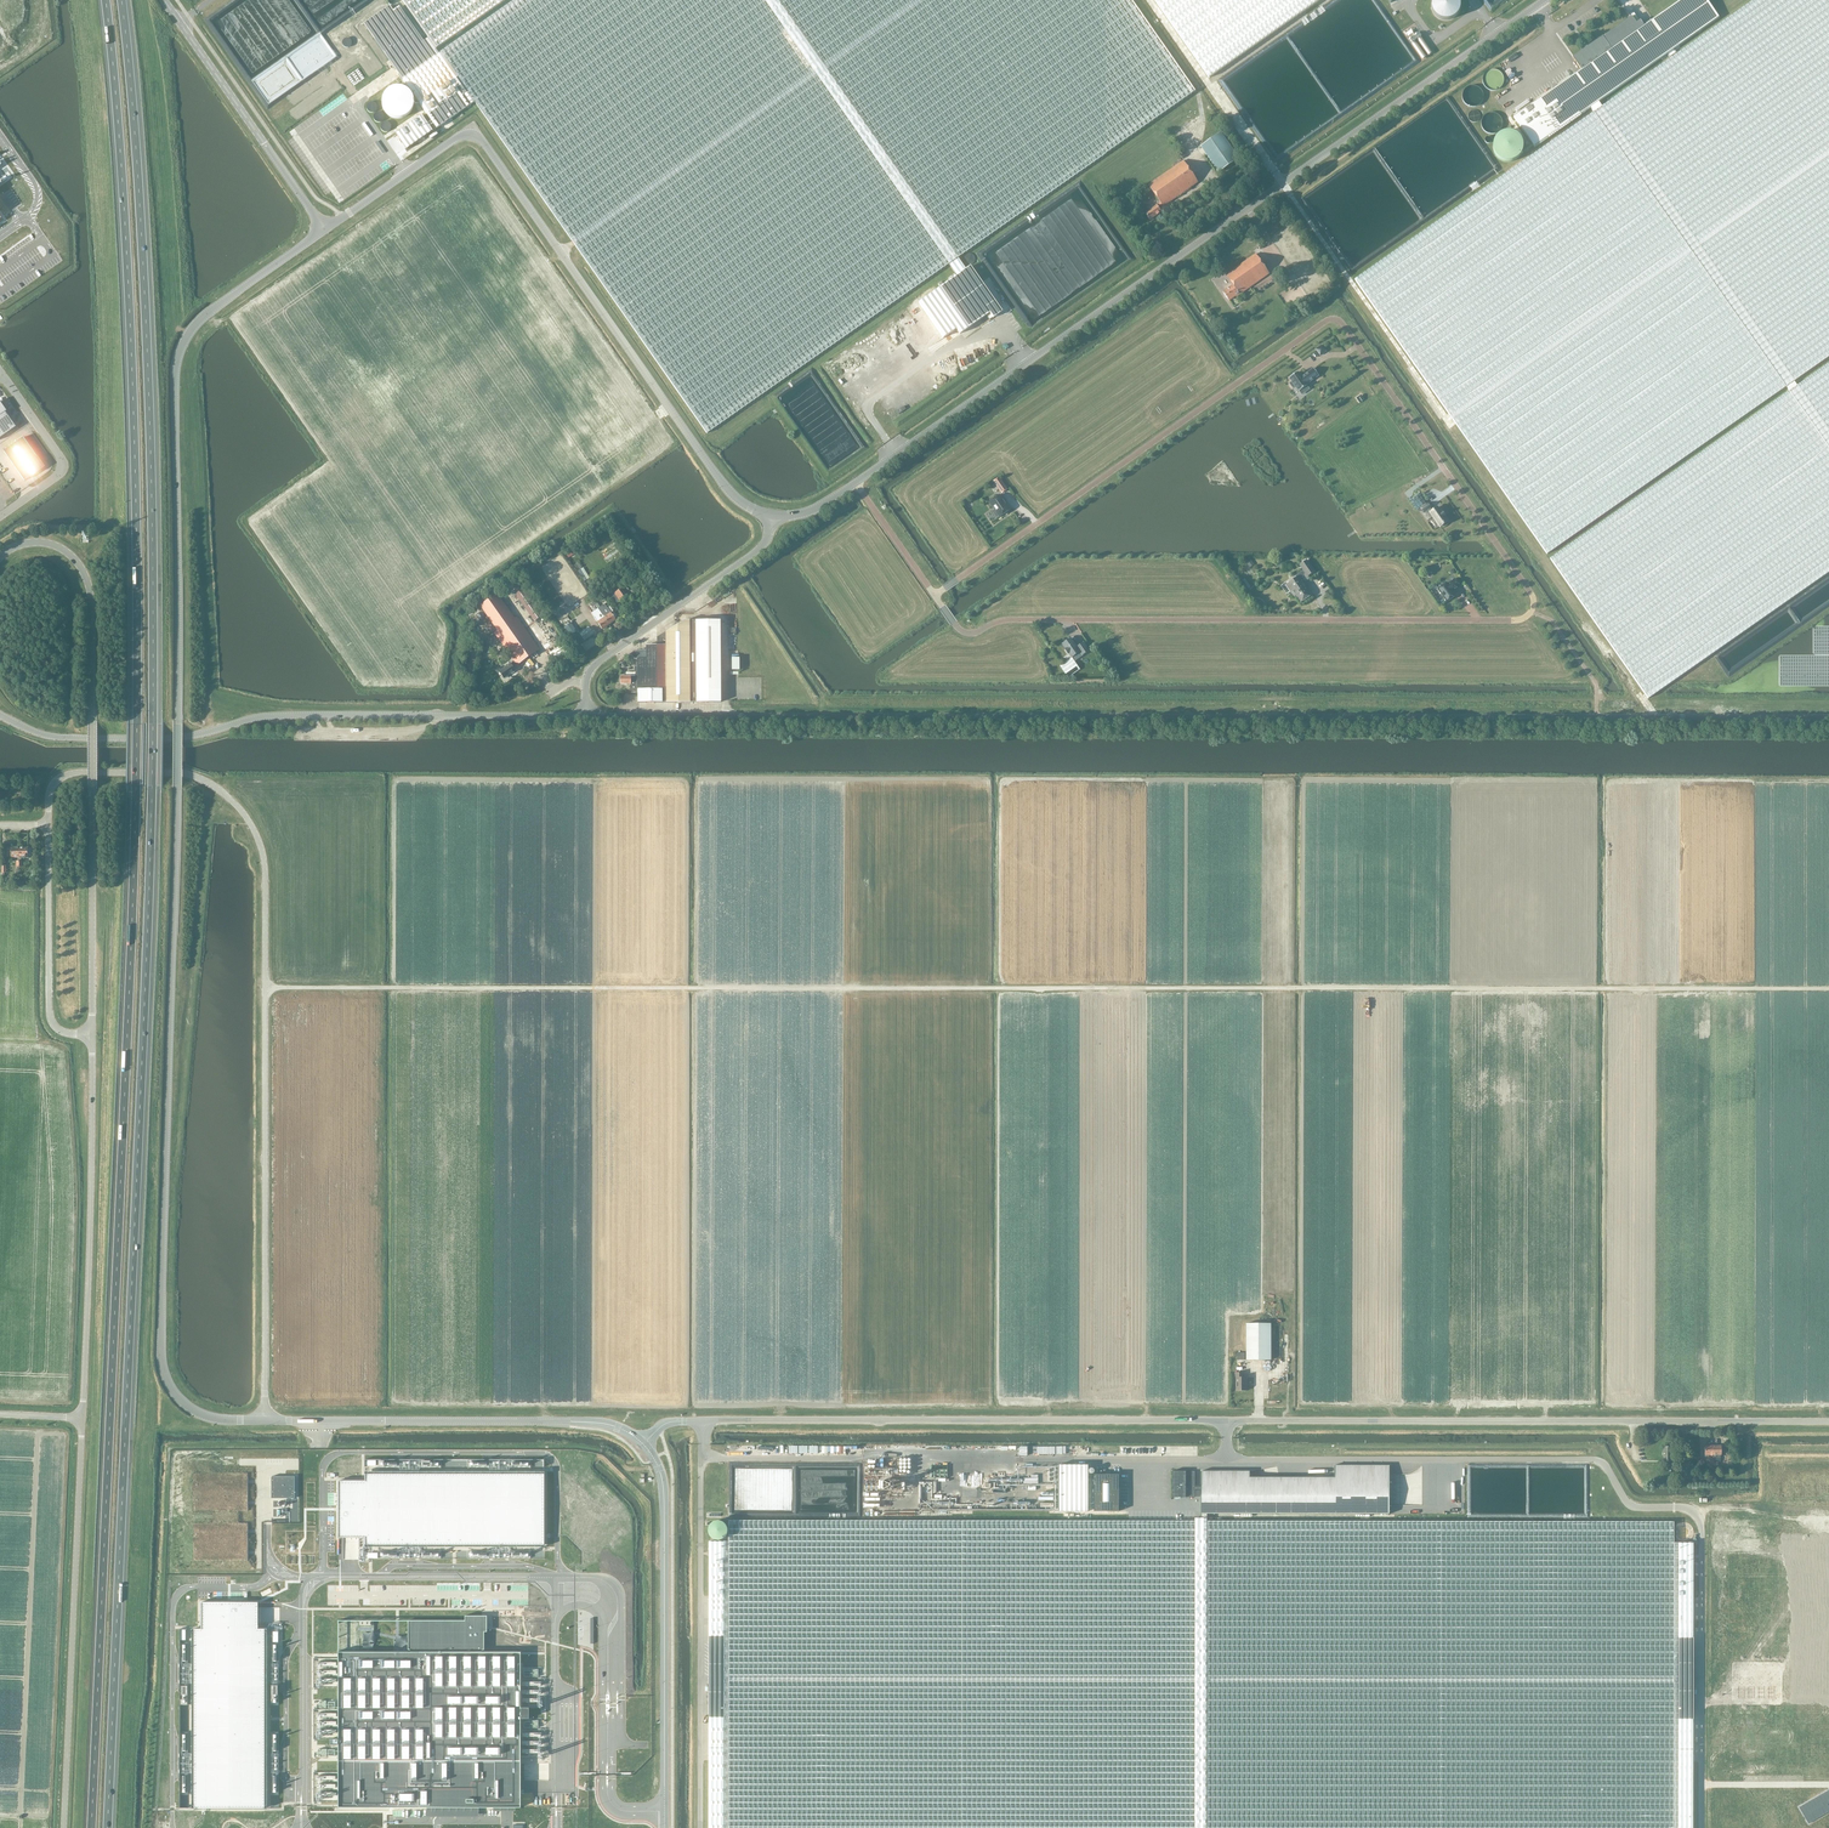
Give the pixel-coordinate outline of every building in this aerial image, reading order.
[(428,38),(423,42),(399,7),(392,10),(389,5),(363,23),(437,129),(475,102),(706,433),(949,264),(957,276),(940,288),(968,328),(989,313),(993,318),(1002,312),(970,267),(966,270),(957,258),(1195,91),(1132,0),(513,0),(438,52),(436,49),(506,0),(402,0),(428,38)] [(1209,78),(1321,0),(1154,0),(1209,78)] [(1355,280),(1547,554),(1828,356),(1828,0),(1755,0),(1602,107),(1599,102),(1719,18),(1713,9),(1706,0),(1680,0),(1644,25),(1641,20),(1636,23),(1632,17),(1602,37),(1572,58),(1581,70),(1520,112),(1514,117),(1535,147),(1591,107),(1594,112),(1519,165),(1355,280)] [(1430,7),(1430,8),(1431,10),(1431,11),(1431,12),(1432,13),(1432,15),(1433,16),(1434,17),(1435,18),(1436,19),(1437,19),(1438,20),(1439,21),(1440,21),(1441,22),(1443,22),(1444,22),(1445,22),(1447,22),(1448,22),(1449,22),(1450,21),(1452,21),(1453,20),(1454,19),(1455,19),(1456,18),(1457,17),(1458,16),(1458,15),(1459,13),(1459,12),(1460,11),(1460,10),(1460,8),(1460,7),(1460,6),(1460,5),(1460,3),(1459,2),(1459,1),(1458,0),(1432,0),(1432,1),(1431,2),(1431,3),(1431,5),(1430,6),(1430,7)] [(342,20),(341,31),(353,33),(355,22),(342,20)] [(1403,36),(1404,36),(1406,40),(1416,36),(1414,31),(1409,33),(1408,29),(1401,31),(1403,36)] [(317,32),(247,77),(263,102),(333,57),(317,32)] [(410,102),(413,100),(401,84),(399,85),(389,85),(386,87),(385,87),(377,92),(376,106),(383,115),(399,116),(406,111),(406,108),(410,105),(410,102)] [(422,116),(396,134),(407,149),(433,131),(422,116)] [(292,125),(295,130),(303,125),(300,120),(292,125)] [(1495,139),(1495,140),(1494,142),(1493,143),(1493,145),(1493,147),(1493,149),(1493,150),(1494,152),(1494,154),(1495,155),(1496,156),(1497,158),(1499,159),(1500,160),(1501,161),(1503,161),(1505,162),(1506,162),(1508,162),(1509,162),(1511,162),(1513,162),(1514,161),(1516,160),(1517,159),(1518,158),(1519,157),(1520,156),(1521,154),(1522,152),(1523,151),(1523,149),(1523,148),(1523,146),(1523,145),(1523,144),(1522,143),(1522,142),(1522,141),(1521,140),(1520,138),(1519,137),(1518,136),(1517,135),(1515,134),(1514,133),(1513,133),(1512,133),(1510,132),(1509,132),(1508,132),(1507,132),(1505,132),(1504,133),(1502,133),(1501,134),(1500,135),(1499,135),(1498,136),(1497,137),(1496,138),(1495,139)] [(1201,147),(1219,172),(1239,158),(1221,133),(1201,147)] [(1160,209),(1199,182),(1184,161),(1149,184),(1161,202),(1146,213),(1150,220),(1162,212),(1160,209)] [(1224,292),(1230,301),(1236,296),(1237,297),(1270,274),(1256,255),(1226,275),(1233,285),(1224,292)] [(1322,345),(1316,350),(1320,355),(1326,351),(1322,345)] [(824,365),(867,426),(882,415),(839,355),(824,365)] [(1550,559),(1648,699),(1828,572),(1828,364),(1550,559)] [(1292,382),(1289,383),(1293,388),(1295,387),(1299,391),(1307,385),(1307,384),(1319,376),(1314,368),(1302,377),(1298,372),(1289,378),(1292,382)] [(16,427),(6,412),(7,411),(0,402),(0,439),(16,427)] [(36,458),(37,457),(23,437),(3,451),(24,481),(43,468),(36,458)] [(1002,493),(1008,489),(999,477),(993,481),(1002,493)] [(1417,510),(1418,509),(1426,504),(1425,503),(1419,494),(1410,500),(1417,510)] [(1000,517),(1010,510),(1000,495),(989,502),(1000,517)] [(1436,508),(1432,511),(1430,508),(1431,508),(1428,504),(1421,509),(1424,513),(1428,510),(1440,527),(1442,526),(1446,523),(1448,521),(1444,517),(1445,516),(1442,511),(1441,512),(1438,507),(1436,508)] [(1447,517),(1453,513),(1449,506),(1443,510),(1447,517)] [(1314,571),(1307,560),(1300,565),(1303,570),(1307,575),(1308,576),(1314,571)] [(583,567),(578,571),(584,581),(590,578),(583,567)] [(1297,578),(1289,583),(1294,589),(1291,591),(1294,596),(1296,595),(1301,602),(1304,600),(1304,601),(1309,598),(1308,597),(1311,595),(1303,584),(1304,582),(1302,579),(1307,575),(1303,570),(1295,576),(1297,578)] [(1447,583),(1438,589),(1447,602),(1456,596),(1453,591),(1460,586),(1454,579),(1448,584),(1447,583)] [(513,589),(535,621),(544,615),(522,583),(513,589)] [(618,587),(613,591),(615,593),(614,593),(619,600),(626,595),(621,588),(620,589),(618,587)] [(517,617),(515,619),(498,594),(482,605),(499,630),(495,633),(514,660),(511,663),(499,671),(504,679),(516,671),(514,667),(517,664),(518,665),(540,649),(517,617)] [(598,609),(599,610),(601,613),(604,618),(609,625),(616,620),(605,604),(598,609)] [(471,611),(479,622),(486,617),(481,609),(480,610),(477,606),(471,611)] [(594,617),(602,630),(609,625),(604,618),(601,613),(599,610),(598,609),(593,612),(596,616),(594,617)] [(568,630),(574,625),(569,617),(562,622),(568,630)] [(635,650),(629,654),(630,656),(632,655),(634,659),(637,659),(637,667),(637,672),(635,672),(635,673),(634,673),(626,673),(626,676),(620,676),(620,684),(630,684),(630,692),(637,692),(637,703),(720,702),(720,620),(684,621),(657,638),(657,645),(646,645),(646,650),(635,650)] [(578,631),(571,636),(577,645),(593,634),(588,627),(579,633),(578,631)] [(1110,646),(1105,637),(1099,641),(1104,650),(1105,649),(1107,651),(1105,652),(1115,668),(1123,663),(1113,647),(1110,650),(1108,647),(1110,646)] [(1071,638),(1063,644),(1066,649),(1065,650),(1068,654),(1069,653),(1072,657),(1080,652),(1082,656),(1089,651),(1084,643),(1080,645),(1081,647),(1078,649),(1071,638)] [(727,656),(727,669),(734,669),(735,656),(727,656)] [(1075,661),(1072,657),(1060,666),(1068,677),(1071,676),(1076,672),(1080,669),(1077,664),(1075,661)] [(12,847),(6,847),(5,857),(12,857),(11,858),(18,858),(18,861),(16,861),(16,867),(20,867),(20,847),(12,847)] [(20,847),(20,867),(23,867),(23,861),(21,861),(21,858),(22,858),(29,858),(28,847),(20,847)] [(1246,1323),(1247,1360),(1271,1360),(1271,1323),(1246,1323)] [(1236,1379),(1236,1390),(1247,1390),(1247,1377),(1242,1378),(1242,1373),(1235,1373),(1235,1379),(1236,1379)] [(1713,1455),(1713,1446),(1705,1446),(1705,1455),(1713,1455)] [(1714,1460),(1714,1465),(1718,1465),(1718,1458),(1721,1458),(1721,1455),(1722,1455),(1722,1446),(1713,1446),(1713,1455),(1714,1460)] [(1185,1471),(1172,1471),(1172,1497),(1195,1497),(1195,1490),(1201,1490),(1201,1518),(1207,1518),(1207,1514),(1225,1514),(1389,1514),(1389,1465),(1334,1465),(1334,1477),(1250,1477),(1250,1471),(1201,1471),(1201,1487),(1195,1487),(1195,1471),(1189,1471),(1185,1471)] [(1059,1511),(1088,1511),(1088,1467),(1060,1467),(1059,1511)] [(365,1481),(338,1481),(338,1538),(365,1538),(365,1545),(544,1546),(544,1474),(365,1474),(365,1481)] [(1119,1475),(1094,1475),(1094,1511),(1119,1511),(1119,1475)] [(272,1476),(271,1498),(294,1499),(295,1476),(272,1476)] [(1207,1518),(1201,1518),(1195,1518),(1195,1521),(1129,1521),(729,1520),(729,1521),(729,1541),(710,1541),(710,1542),(709,1827),(1693,1827),(1693,1543),(1674,1543),(1674,1522),(1207,1521),(1207,1518)] [(720,1540),(721,1540),(722,1540),(723,1539),(724,1539),(725,1538),(726,1538),(726,1537),(727,1537),(727,1536),(727,1535),(728,1535),(728,1534),(728,1533),(729,1532),(729,1531),(729,1530),(729,1529),(729,1528),(728,1528),(728,1527),(728,1526),(727,1526),(727,1525),(727,1524),(726,1524),(726,1523),(725,1523),(725,1522),(724,1522),(723,1522),(723,1521),(722,1521),(721,1521),(720,1521),(719,1521),(718,1521),(717,1521),(716,1521),(715,1521),(715,1522),(714,1522),(713,1523),(712,1523),(712,1524),(711,1524),(711,1525),(711,1526),(710,1526),(710,1527),(710,1528),(709,1529),(709,1530),(709,1531),(709,1532),(710,1533),(710,1534),(710,1535),(711,1535),(711,1536),(712,1537),(712,1538),(713,1538),(714,1538),(714,1539),(715,1539),(716,1540),(717,1540),(718,1540),(719,1540),(720,1540)] [(1682,1541),(1684,1541),(1685,1541),(1686,1541),(1687,1541),(1688,1540),(1690,1540),(1691,1539),(1691,1538),(1692,1537),(1693,1536),(1693,1535),(1694,1533),(1694,1532),(1694,1531),(1693,1530),(1693,1528),(1693,1527),(1692,1526),(1691,1525),(1690,1524),(1689,1524),(1688,1523),(1687,1522),(1686,1522),(1684,1522),(1683,1522),(1682,1522),(1681,1523),(1679,1523),(1678,1524),(1677,1525),(1676,1526),(1675,1528),(1675,1529),(1674,1530),(1674,1531),(1674,1533),(1674,1534),(1675,1535),(1675,1536),(1676,1537),(1677,1538),(1678,1539),(1679,1540),(1680,1540),(1681,1541),(1682,1541)] [(248,1561),(248,1524),(193,1524),(193,1561),(248,1561)] [(200,1629),(194,1629),(194,1810),(264,1810),(265,1629),(258,1629),(258,1602),(200,1602),(200,1629)] [(484,1632),(487,1632),(487,1624),(487,1616),(464,1616),(464,1620),(408,1620),(408,1652),(337,1652),(337,1806),(337,1808),(520,1808),(520,1652),(484,1652),(484,1632)] [(316,1685),(332,1685),(331,1677),(315,1677),(316,1685)] [(332,1732),(332,1728),(316,1728),(316,1736),(322,1736),(322,1732),(332,1732)] [(1799,1807),(1808,1824),(1828,1812),(1828,1806),(1828,1804),(1828,1803),(1828,1791),(1828,1790),(1799,1807)] [(315,1799),(331,1799),(331,1791),(316,1791),(315,1799)]
